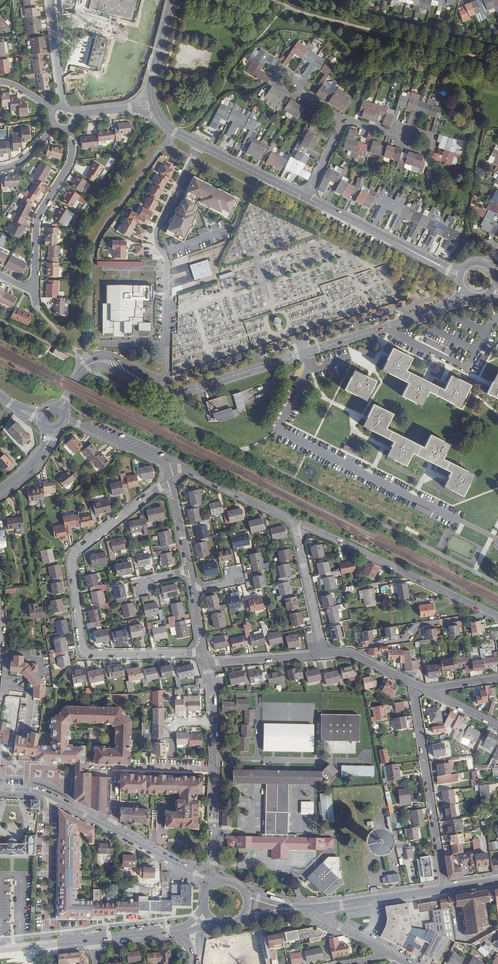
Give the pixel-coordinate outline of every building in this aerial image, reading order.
[(63,13),(73,12),(76,0),(61,0),(63,13)] [(89,9),(103,13),(110,14),(132,20),(137,0),(91,0),(89,9)] [(417,6),(415,13),(419,14),(420,9),(429,11),(431,4),(432,0),(428,0),(428,1),(426,0),(419,0),(417,6)] [(438,10),(441,11),(442,7),(444,0),(432,0),(439,2),(439,6),(438,10)] [(470,3),(475,14),(480,12),(482,15),(484,22),(487,21),(486,16),(485,13),(481,3),(478,5),(476,0),(470,0),(471,2),(470,3)] [(484,2),(481,3),(485,13),(486,16),(489,14),(487,10),(495,8),(492,0),(483,0),(484,2)] [(469,16),(475,14),(470,3),(465,5),(465,6),(462,7),(463,10),(459,12),(460,16),(463,22),(470,19),(469,16)] [(37,7),(26,9),(27,17),(38,16),(40,16),(40,12),(37,12),(37,11),(37,7)] [(38,19),(38,16),(27,17),(28,26),(42,25),(41,21),(38,21),(38,19)] [(8,26),(0,17),(0,32),(1,33),(8,26)] [(42,25),(28,26),(29,34),(40,33),(40,30),(39,28),(42,28),(42,25)] [(108,39),(96,36),(89,65),(101,68),(108,39)] [(32,42),(33,54),(43,53),(47,52),(46,46),(45,46),(44,40),(43,40),(42,37),(29,38),(30,42),(32,42)] [(297,42),(283,64),(286,66),(295,52),(300,55),(299,56),(302,58),(311,44),(308,42),(305,47),(297,42)] [(301,76),(304,78),(319,56),(311,51),(314,46),(311,44),(302,58),(305,60),(306,59),(310,62),(301,76)] [(266,61),(274,66),(278,60),(261,49),(259,52),(256,56),(251,53),(249,56),(263,66),(266,61)] [(44,58),(43,58),(43,53),(33,54),(32,54),(35,74),(37,73),(45,72),(45,67),(44,67),(44,63),(45,63),(44,58)] [(247,70),(264,82),(268,76),(260,71),(263,66),(249,56),(246,54),(244,57),(252,62),(247,70)] [(327,54),(323,59),(319,56),(304,78),(307,80),(316,66),(318,67),(317,69),(320,71),(330,56),(327,54)] [(317,87),(320,88),(324,81),(334,66),(329,63),(332,58),(330,56),(320,71),(323,72),(324,71),(326,73),(317,87)] [(8,59),(0,60),(0,74),(10,73),(8,59)] [(48,89),(48,85),(47,78),(47,72),(45,72),(37,73),(37,79),(38,79),(39,90),(48,89)] [(322,98),(326,93),(329,95),(334,87),(331,85),(330,86),(324,81),(320,88),(316,94),(322,98)] [(271,101),(278,91),(272,87),(268,93),(265,91),(259,98),(262,100),(265,97),(271,101)] [(329,102),(335,107),(341,97),(335,93),(337,89),(334,87),(329,95),(332,97),(329,102)] [(412,87),(410,92),(420,95),(422,90),(412,87)] [(344,93),(337,89),(335,93),(341,97),(344,93)] [(275,109),(278,111),(283,103),(280,101),(284,95),(278,91),(271,101),(277,105),(275,109)] [(392,120),(395,121),(400,105),(403,105),(402,107),(406,108),(410,92),(407,91),(406,93),(405,97),(401,95),(400,95),(393,115),(386,113),(388,109),(384,108),(381,116),(385,118),(384,121),(383,124),(390,126),(392,120)] [(407,124),(411,125),(418,100),(420,95),(410,92),(406,108),(411,110),(407,124)] [(5,94),(5,93),(1,93),(2,106),(11,106),(10,98),(10,93),(6,93),(7,94),(5,94)] [(14,98),(14,97),(10,98),(11,106),(11,111),(19,110),(18,101),(18,97),(15,97),(15,98),(14,98)] [(350,97),(347,101),(341,97),(335,107),(341,111),(345,105),(348,107),(353,99),(350,97)] [(418,100),(411,125),(414,126),(419,110),(424,112),(424,114),(427,115),(432,99),(429,98),(427,103),(418,100)] [(226,122),(228,119),(235,104),(225,99),(224,100),(222,101),(221,103),(212,121),(218,124),(220,119),(226,122)] [(284,110),(290,114),(297,104),(291,99),(287,105),(283,103),(278,111),(281,113),(284,110)] [(435,100),(432,99),(427,115),(431,116),(431,114),(437,116),(432,132),(435,133),(443,108),(434,105),(435,100)] [(22,103),(22,101),(18,101),(19,110),(20,115),(28,115),(27,103),(24,103),(22,103)] [(277,105),(271,101),(269,105),(275,110),(275,109),(277,105)] [(361,118),(368,120),(372,108),(365,106),(366,102),(363,101),(360,110),(363,111),(361,118)] [(226,135),(229,136),(241,113),(235,110),(238,105),(235,104),(228,119),(230,120),(231,119),(233,120),(226,135)] [(303,108),(297,104),(290,114),(296,118),(294,122),(297,124),(302,116),(299,114),(303,108)] [(380,107),(379,111),(372,108),(368,120),(376,122),(377,119),(378,115),(381,116),(384,108),(380,107)] [(241,126),(244,127),(252,112),(248,110),(246,115),(241,113),(229,136),(232,138),(239,123),(241,124),(241,126)] [(252,119),(254,113),(252,112),(244,127),(247,128),(248,127),(250,128),(243,143),(246,145),(253,131),(258,121),(252,119)] [(118,124),(118,126),(114,126),(114,131),(116,138),(116,141),(120,141),(119,135),(128,134),(126,123),(118,124)] [(30,124),(21,125),(22,132),(22,139),(26,139),(26,136),(28,136),(31,136),(30,124)] [(313,131),(313,130),(308,128),(305,126),(303,130),(307,131),(303,138),(315,144),(318,137),(314,135),(311,134),(313,131)] [(353,141),(356,131),(350,129),(344,150),(352,152),(351,157),(351,158),(354,159),(359,143),(353,141)] [(110,139),(116,138),(114,131),(109,131),(104,131),(97,132),(98,134),(98,141),(110,140),(110,139)] [(246,153),(253,156),(258,145),(252,142),(253,138),(256,133),(253,131),(246,145),(249,146),(246,153)] [(23,144),(22,139),(22,132),(12,133),(14,147),(17,147),(17,144),(19,144),(23,144)] [(99,147),(98,141),(98,134),(93,135),(94,136),(81,138),(82,149),(90,148),(97,147),(99,147)] [(365,145),(359,143),(354,159),(357,160),(358,157),(359,155),(365,156),(368,157),(369,152),(373,141),(374,137),(368,135),(367,139),(369,140),(367,147),(364,146),(365,145)] [(458,141),(438,135),(436,141),(439,142),(438,148),(444,150),(460,154),(461,151),(456,149),(458,141)] [(308,148),(312,150),(315,144),(303,138),(300,145),(297,143),(295,146),(303,150),(305,147),(308,148)] [(379,145),(380,143),(373,141),(369,152),(376,155),(375,159),(378,160),(381,151),(378,150),(379,145)] [(267,145),(265,148),(258,145),(253,156),(259,160),(262,153),(266,155),(270,146),(267,145)] [(385,152),(381,151),(378,160),(382,161),(383,157),(390,159),(394,147),(387,145),(385,152)] [(273,148),(270,146),(266,155),(269,156),(266,163),(272,166),(278,155),(272,151),(273,148)] [(297,151),(294,158),(305,164),(308,157),(304,155),(301,153),(303,150),(295,146),(293,149),(297,151)] [(396,166),(399,167),(402,157),(399,156),(401,149),(394,147),(390,159),(397,161),(396,166)] [(60,154),(50,148),(45,157),(58,164),(64,155),(60,153),(60,154)] [(459,158),(460,154),(444,150),(442,155),(433,153),(431,159),(451,165),(451,164),(453,156),(459,158)] [(406,159),(402,157),(399,167),(403,168),(404,164),(411,166),(415,154),(408,152),(407,154),(406,159)] [(285,158),(278,155),(272,166),(279,169),(281,166),(282,163),(286,165),(290,156),(287,154),(285,158)] [(422,156),(415,154),(411,166),(418,168),(417,172),(421,173),(424,164),(420,163),(422,156)] [(290,156),(286,165),(285,168),(284,168),(307,180),(310,173),(302,169),(305,164),(294,158),(290,156)] [(89,172),(88,172),(85,177),(93,182),(96,177),(98,178),(104,168),(94,161),(91,166),(92,167),(89,172)] [(33,176),(37,179),(44,183),(46,179),(44,178),(51,167),(42,162),(33,176)] [(165,168),(164,167),(160,176),(161,176),(169,180),(170,181),(175,173),(173,172),(165,168)] [(319,186),(325,189),(328,183),(329,182),(329,180),(334,183),(335,183),(342,168),(339,167),(336,172),(333,170),(328,167),(319,186)] [(335,183),(338,184),(336,188),(334,191),(341,194),(347,183),(340,180),(345,170),(342,168),(335,183)] [(285,169),(281,177),(286,180),(290,172),(285,169)] [(14,174),(14,176),(8,176),(4,176),(5,187),(19,186),(18,174),(14,174)] [(80,192),(87,181),(76,175),(73,180),(74,181),(71,186),(80,192)] [(240,198),(194,176),(185,194),(187,195),(198,200),(200,201),(199,203),(230,218),(240,198)] [(159,179),(158,178),(154,185),(156,186),(163,190),(164,191),(168,183),(159,179)] [(47,185),(44,183),(37,179),(29,192),(26,197),(34,202),(36,197),(38,197),(42,190),(43,189),(44,190),(47,185)] [(356,182),(354,186),(347,183),(341,194),(348,198),(351,194),(352,191),(355,193),(359,185),(360,180),(357,179),(356,182)] [(355,193),(358,194),(357,197),(355,201),(362,205),(367,193),(360,190),(363,186),(363,184),(363,182),(360,180),(359,185),(355,193)] [(386,187),(384,186),(381,191),(375,203),(378,204),(379,203),(381,204),(374,219),(377,220),(388,197),(383,194),(386,187)] [(78,201),(81,196),(68,188),(65,194),(67,195),(62,202),(72,208),(76,200),(78,201)] [(154,189),(153,188),(149,196),(151,197),(158,201),(159,201),(163,193),(162,193),(154,189)] [(374,196),(367,193),(362,205),(369,208),(370,204),(372,201),(375,203),(381,191),(378,189),(376,193),(374,196)] [(166,233),(183,241),(196,215),(192,213),(198,200),(187,195),(182,205),(180,204),(178,207),(176,206),(174,211),(176,212),(173,218),(171,217),(169,221),(171,222),(166,233)] [(394,200),(388,197),(377,220),(380,222),(387,207),(390,208),(389,210),(392,211),(399,196),(397,195),(394,200)] [(22,200),(16,210),(26,215),(31,205),(29,204),(31,200),(26,197),(24,196),(22,200)] [(391,227),(393,229),(405,205),(400,203),(402,198),(399,196),(392,211),(395,213),(396,211),(398,212),(391,227)] [(149,199),(148,199),(144,206),(145,207),(153,211),(155,212),(159,204),(157,203),(149,199)] [(486,209),(488,211),(494,214),(497,215),(497,202),(491,199),(488,204),(486,208),(486,209)] [(410,208),(405,205),(393,229),(396,231),(404,215),(406,217),(406,218),(409,220),(416,205),(413,203),(410,208)] [(419,206),(416,205),(409,220),(412,221),(412,220),(415,221),(407,236),(410,237),(422,214),(417,211),(419,206)] [(486,213),(470,205),(469,210),(484,217),(486,213)] [(62,225),(70,212),(61,206),(55,215),(56,216),(54,220),(62,225)] [(434,210),(433,213),(425,228),(428,229),(429,228),(431,229),(424,244),(427,245),(438,222),(433,219),(436,214),(438,210),(435,208),(434,210)] [(144,210),(143,209),(139,218),(142,219),(149,223),(154,215),(152,214),(144,210)] [(422,226),(425,228),(433,213),(434,210),(431,209),(430,211),(427,216),(422,214),(410,237),(413,239),(421,224),(423,225),(422,226)] [(12,220),(16,222),(21,224),(26,215),(16,210),(12,220)] [(482,230),(489,233),(493,235),(497,224),(497,223),(495,222),(493,226),(489,224),(494,214),(488,211),(486,213),(484,217),(480,227),(482,228),(482,230)] [(132,214),(128,220),(137,225),(139,226),(140,222),(142,219),(139,218),(132,214)] [(449,222),(451,221),(453,218),(449,215),(446,222),(444,225),(438,222),(427,245),(430,247),(437,232),(440,233),(439,235),(443,237),(449,222)] [(450,228),(455,219),(453,218),(451,221),(449,222),(443,237),(447,239),(443,248),(450,251),(459,232),(450,228)] [(127,220),(124,227),(134,232),(137,225),(128,220),(127,220)] [(26,227),(21,224),(16,222),(14,225),(13,225),(9,233),(18,238),(21,233),(23,229),(24,230),(26,227)] [(56,234),(58,234),(58,228),(48,227),(48,233),(46,233),(46,238),(46,240),(45,240),(45,245),(48,245),(56,246),(56,234)] [(130,240),(134,232),(124,227),(119,235),(130,240)] [(115,252),(126,252),(126,243),(113,243),(112,252),(115,252)] [(48,258),(46,258),(46,263),(57,264),(57,258),(59,258),(59,246),(56,246),(48,245),(48,258)] [(126,252),(115,252),(115,260),(126,260),(126,252)] [(27,264),(10,256),(5,266),(21,274),(27,264)] [(200,256),(176,263),(178,271),(202,264),(200,256)] [(58,267),(57,267),(57,264),(46,263),(46,267),(47,267),(47,277),(57,278),(58,267)] [(213,272),(200,277),(201,280),(215,276),(230,271),(229,267),(213,272)] [(46,298),(56,298),(58,298),(59,281),(48,280),(48,284),(47,284),(46,298)] [(133,284),(109,284),(109,305),(133,298),(133,284)] [(8,293),(4,291),(4,292),(0,299),(0,302),(12,308),(16,299),(7,295),(8,293)] [(65,299),(58,298),(56,298),(55,303),(54,303),(54,310),(55,310),(55,315),(64,315),(65,299)] [(133,299),(133,298),(109,305),(109,327),(113,327),(113,320),(123,320),(123,333),(133,333),(133,325),(133,323),(138,323),(138,325),(138,331),(151,331),(151,322),(143,322),(143,311),(146,311),(146,307),(143,307),(143,299),(133,299)] [(18,309),(15,307),(11,316),(28,324),(33,315),(19,308),(18,309)] [(278,316),(274,318),(277,328),(282,326),(278,316)] [(427,338),(425,343),(441,350),(444,345),(427,338)] [(357,351),(374,358),(376,353),(359,346),(357,351)] [(406,369),(412,358),(393,348),(387,359),(382,370),(395,377),(408,383),(402,396),(421,406),(429,391),(443,399),(459,407),(470,386),(451,375),(444,389),(423,378),(406,369)] [(55,349),(52,354),(64,359),(67,354),(55,349)] [(481,366),(487,356),(482,353),(477,364),(481,366)] [(375,382),(365,377),(354,371),(344,390),(354,395),(366,401),(375,382)] [(497,371),(486,393),(497,399),(497,372),(497,371)] [(229,409),(225,396),(206,402),(210,415),(213,414),(215,421),(219,423),(234,418),(239,416),(237,411),(245,408),(244,403),(242,398),(240,393),(232,396),(234,401),(235,406),(236,406),(237,409),(232,411),(231,409),(229,409)] [(385,428),(393,414),(374,405),(362,426),(381,436),(394,442),(386,456),(396,461),(406,466),(412,453),(423,458),(434,464),(450,472),(443,486),(463,496),(474,474),(461,468),(443,459),(450,445),(430,434),(423,448),(399,436),(385,428)] [(17,420),(7,428),(18,440),(18,439),(23,444),(30,438),(26,432),(27,432),(17,420)] [(74,436),(66,443),(75,453),(83,446),(74,436)] [(92,443),(83,450),(91,460),(92,459),(99,454),(94,448),(95,448),(92,443)] [(368,462),(371,457),(345,444),(343,450),(368,462)] [(0,451),(0,464),(6,471),(7,469),(8,470),(9,469),(10,470),(13,468),(12,466),(13,464),(1,451),(0,451)] [(103,456),(104,456),(101,452),(99,454),(92,459),(100,470),(108,464),(103,456)] [(154,476),(152,466),(140,469),(143,479),(154,476)] [(75,478),(72,474),(68,470),(57,478),(64,487),(75,478)] [(129,487),(129,488),(140,485),(137,475),(127,477),(126,473),(120,474),(122,482),(123,488),(129,487)] [(47,483),(47,481),(42,482),(43,486),(44,493),(55,491),(54,482),(47,483)] [(113,495),(124,493),(123,488),(122,482),(111,484),(113,495)] [(45,503),(44,493),(43,486),(39,487),(39,489),(27,491),(29,501),(41,499),(42,504),(45,503)] [(199,488),(189,490),(191,503),(196,502),(202,501),(199,488)] [(109,511),(106,500),(93,503),(94,507),(96,517),(100,516),(99,513),(109,511)] [(198,506),(206,504),(205,500),(202,501),(196,502),(197,506),(188,508),(191,521),(199,519),(201,519),(198,506)] [(223,507),(222,500),(209,503),(212,513),(224,511),(226,520),(230,519),(227,508),(227,506),(223,507)] [(416,504),(414,509),(431,515),(433,511),(416,504)] [(243,516),(241,506),(227,508),(230,519),(243,516)] [(97,522),(96,517),(94,507),(90,507),(91,515),(80,518),(81,526),(82,528),(94,525),(93,523),(97,522)] [(165,518),(162,507),(148,510),(150,521),(165,518)] [(74,516),(74,515),(63,517),(65,524),(66,528),(77,525),(77,527),(81,526),(80,518),(79,515),(74,516)] [(149,534),(148,531),(145,515),(140,516),(141,520),(129,523),(129,524),(127,525),(127,528),(130,528),(131,533),(144,530),(145,535),(149,534)] [(265,528),(263,517),(249,520),(251,526),(252,531),(265,528)] [(25,534),(24,527),(23,518),(7,520),(8,530),(16,528),(17,535),(25,534)] [(208,518),(201,519),(199,519),(200,525),(196,526),(198,538),(201,537),(208,536),(209,535),(206,524),(209,523),(208,518)] [(68,539),(66,528),(65,524),(53,527),(55,537),(63,536),(64,540),(68,539)] [(287,535),(285,525),(268,529),(270,539),(287,535)] [(158,547),(157,547),(158,551),(170,549),(169,545),(173,544),(170,531),(159,533),(162,546),(158,547)] [(250,543),(248,532),(231,535),(234,550),(238,549),(237,545),(250,543)] [(209,539),(208,536),(201,537),(201,541),(195,542),(198,556),(209,553),(206,540),(209,539)] [(124,541),(123,538),(106,542),(109,558),(110,561),(115,560),(114,557),(113,552),(125,549),(125,545),(127,545),(126,540),(124,541)] [(322,543),(311,545),(314,557),(324,555),(322,543)] [(164,566),(174,564),(171,548),(170,549),(158,551),(153,552),(154,556),(161,554),(162,561),(164,565),(164,566)] [(232,557),(230,548),(218,551),(219,555),(220,560),(232,557)] [(292,558),(289,548),(279,550),(281,560),(292,558)] [(54,562),(52,549),(41,551),(44,564),(54,562)] [(269,561),(263,563),(261,551),(256,552),(251,553),(253,565),(254,565),(255,570),(270,566),(269,561)] [(107,562),(105,552),(89,556),(91,566),(107,562)] [(136,555),(132,555),(132,556),(135,567),(145,565),(150,564),(149,558),(151,558),(150,555),(148,555),(148,553),(136,556),(136,555)] [(328,560),(318,562),(320,573),(325,572),(330,571),(328,560)] [(341,568),(342,572),(357,570),(355,560),(340,563),(341,568)] [(218,571),(216,561),(203,564),(205,574),(218,571)] [(375,576),(379,566),(369,561),(364,570),(375,576)] [(132,573),(130,562),(116,565),(118,576),(132,573)] [(281,576),(280,577),(281,583),(289,581),(287,575),(292,574),(289,562),(279,564),(281,576)] [(50,579),(44,580),(45,585),(51,583),(60,581),(59,577),(61,576),(59,564),(47,567),(50,579)] [(337,587),(334,574),(342,573),(342,572),(341,568),(331,571),(332,575),(326,576),(323,577),(325,583),(326,589),(337,587)] [(264,574),(254,576),(257,588),(264,586),(267,586),(264,574)] [(90,589),(91,592),(101,590),(107,589),(106,585),(98,587),(95,575),(85,577),(88,589),(90,589)] [(61,581),(60,581),(51,583),(53,594),(63,591),(61,581)] [(289,581),(281,583),(279,583),(282,595),(277,596),(278,600),(286,598),(293,596),(289,581)] [(410,597),(407,582),(396,584),(399,598),(410,597)] [(120,601),(127,600),(123,584),(113,587),(116,602),(119,602),(120,601)] [(158,592),(158,593),(161,603),(164,602),(163,598),(178,595),(176,584),(161,587),(162,592),(158,592)] [(376,602),(373,587),(363,588),(363,589),(364,597),(365,603),(376,602)] [(109,602),(104,604),(101,590),(91,592),(94,606),(96,605),(97,609),(99,608),(103,607),(110,606),(109,602)] [(322,595),(325,606),(326,606),(334,604),(331,593),(322,595)] [(209,607),(215,606),(216,609),(229,606),(228,603),(219,605),(217,594),(207,596),(209,607)] [(239,597),(239,594),(227,597),(228,603),(229,606),(229,607),(241,605),(241,602),(242,601),(241,597),(239,597)] [(288,609),(298,607),(296,596),(293,596),(286,598),(288,609)] [(265,607),(262,597),(247,600),(249,608),(250,608),(251,610),(265,607)] [(63,610),(61,598),(50,601),(53,612),(63,610)] [(127,600),(120,601),(119,602),(120,605),(122,605),(124,617),(135,615),(132,602),(127,604),(127,600)] [(176,621),(175,616),(180,615),(184,614),(182,602),(171,604),(173,616),(168,617),(169,624),(177,623),(176,621)] [(36,617),(37,620),(40,620),(39,617),(44,616),(43,607),(38,608),(38,603),(36,603),(29,604),(31,618),(36,617)] [(159,611),(157,603),(143,606),(146,616),(159,613),(160,620),(164,620),(162,610),(159,611)] [(432,603),(427,603),(419,604),(421,615),(434,613),(432,603)] [(329,613),(331,622),(339,620),(340,620),(337,607),(327,610),(328,613),(329,613)] [(97,622),(102,621),(99,608),(97,609),(88,611),(91,624),(87,625),(88,629),(88,628),(98,626),(97,622)] [(304,622),(301,610),(291,612),(293,624),(304,622)] [(225,624),(223,611),(212,613),(215,627),(225,624)] [(59,620),(59,617),(52,618),(52,622),(56,621),(58,635),(69,633),(66,619),(59,620)] [(471,617),(473,631),(479,630),(486,629),(485,622),(482,623),(481,619),(477,619),(477,617),(471,617)] [(261,619),(263,631),(264,635),(268,634),(270,643),(284,640),(282,632),(281,630),(268,632),(265,619),(261,619)] [(453,624),(449,625),(450,635),(460,633),(459,623),(462,623),(462,619),(453,620),(453,624)] [(332,625),(330,626),(333,639),(344,637),(342,623),(340,623),(339,620),(332,622),(332,625)] [(166,627),(153,629),(151,622),(147,623),(150,636),(154,636),(155,640),(168,637),(166,629),(166,627)] [(252,645),(266,642),(264,635),(263,631),(250,634),(249,629),(252,628),(250,622),(244,623),(245,629),(247,637),(250,636),(252,645)] [(178,627),(177,623),(169,624),(165,625),(166,627),(166,629),(170,628),(175,627),(177,635),(178,639),(188,637),(186,625),(185,625),(178,627)] [(144,634),(142,624),(130,626),(132,636),(132,637),(144,634)] [(423,629),(426,628),(427,638),(435,637),(437,637),(436,627),(431,627),(431,624),(422,625),(423,629)] [(397,635),(395,625),(385,626),(386,636),(391,636),(391,639),(400,638),(399,634),(397,635)] [(128,640),(127,637),(132,636),(130,626),(126,627),(126,630),(113,632),(114,639),(115,643),(128,640)] [(374,638),(372,628),(362,630),(364,640),(361,640),(362,644),(363,644),(368,643),(370,643),(369,639),(374,638)] [(95,632),(97,643),(114,639),(113,632),(112,629),(95,632)] [(214,647),(230,644),(229,637),(228,633),(212,637),(213,639),(211,640),(211,642),(213,641),(214,647)] [(300,643),(298,633),(286,635),(288,645),(300,643)] [(246,634),(231,637),(233,647),(237,646),(240,645),(240,646),(248,645),(247,637),(246,634)] [(57,653),(67,651),(68,651),(65,637),(55,640),(57,649),(57,653)] [(374,649),(375,646),(370,647),(369,652),(377,655),(377,651),(377,650),(374,649)] [(388,649),(388,656),(396,656),(396,660),(404,660),(403,650),(402,649),(388,649)] [(418,668),(416,659),(411,660),(410,649),(403,650),(404,660),(404,661),(406,670),(418,668)] [(67,651),(57,653),(60,667),(70,665),(67,651)] [(486,652),(482,653),(483,658),(484,664),(489,663),(489,665),(493,665),(493,663),(497,662),(497,656),(497,651),(494,651),(494,655),(486,656),(486,652)] [(468,657),(469,664),(469,665),(470,669),(473,669),(484,667),(484,664),(483,658),(472,659),(472,656),(468,657)] [(12,663),(10,663),(9,673),(20,674),(32,688),(41,681),(37,677),(35,674),(37,672),(32,666),(30,668),(26,664),(23,664),(23,658),(13,657),(12,663)] [(450,667),(450,669),(455,669),(454,664),(453,657),(441,659),(442,668),(450,667)] [(466,661),(465,657),(457,658),(456,658),(456,657),(453,657),(454,664),(457,664),(457,666),(462,665),(461,662),(466,661)] [(433,674),(440,673),(438,663),(427,665),(428,677),(433,676),(433,674)] [(290,679),(303,676),(300,664),(287,667),(290,679)] [(341,666),(342,669),(338,670),(340,680),(341,686),(345,685),(344,680),(343,677),(357,673),(356,668),(354,668),(353,664),(341,666)] [(110,679),(124,675),(122,665),(108,668),(110,679)] [(159,678),(159,679),(175,675),(174,669),(173,665),(156,668),(159,678)] [(195,674),(194,665),(191,666),(191,665),(174,669),(175,675),(175,676),(177,687),(181,686),(179,678),(193,675),(193,674),(195,674)] [(262,671),(261,667),(248,670),(251,681),(264,678),(265,684),(269,683),(267,671),(267,670),(262,671)] [(308,680),(321,677),(319,667),(306,670),(308,680)] [(132,681),(142,679),(141,673),(140,668),(127,671),(130,681),(126,682),(128,692),(134,691),(132,681)] [(147,681),(159,678),(156,668),(144,671),(145,673),(146,678),(142,679),(144,686),(148,685),(147,681)] [(246,678),(246,682),(251,681),(248,670),(244,671),(243,668),(228,672),(231,682),(246,678)] [(283,680),(280,668),(267,671),(269,683),(283,680)] [(85,680),(83,669),(71,672),(73,683),(74,687),(82,685),(81,681),(85,680)] [(104,680),(102,669),(88,672),(90,683),(94,682),(104,680)] [(340,680),(338,670),(338,669),(324,672),(327,683),(340,680)] [(368,675),(362,676),(364,687),(374,685),(373,683),(372,676),(371,673),(367,674),(368,675)] [(387,680),(383,678),(378,687),(378,688),(382,690),(387,680)] [(392,695),(397,685),(387,680),(382,690),(392,695)] [(41,681),(32,688),(31,699),(43,700),(44,688),(42,688),(43,683),(41,681)] [(486,689),(486,691),(481,691),(481,695),(476,695),(477,703),(485,702),(484,700),(488,699),(487,695),(490,695),(489,687),(488,683),(485,684),(486,689)] [(496,694),(495,686),(489,687),(490,695),(490,698),(488,702),(484,710),(493,711),(495,697),(494,697),(495,694),(496,694)] [(153,691),(154,707),(163,707),(163,694),(165,694),(165,689),(161,689),(153,691)] [(183,696),(183,700),(175,700),(175,710),(183,710),(187,710),(187,703),(186,696),(183,696)] [(191,698),(191,696),(186,696),(187,703),(187,710),(199,710),(199,699),(199,696),(193,696),(193,698),(191,698)] [(238,700),(238,702),(223,702),(223,712),(237,712),(238,710),(246,710),(246,725),(242,724),(241,737),(239,737),(239,751),(249,751),(249,738),(252,738),(252,726),(254,726),(254,710),(249,710),(249,700),(238,700)] [(374,716),(370,717),(371,721),(387,718),(385,705),(371,707),(371,709),(373,709),(374,716)] [(131,719),(119,707),(66,706),(60,711),(70,722),(72,720),(77,721),(113,722),(116,725),(115,749),(109,749),(109,747),(95,746),(94,763),(121,763),(129,764),(131,719)] [(163,707),(154,707),(153,707),(153,723),(164,723),(164,707),(163,707)] [(442,719),(440,707),(430,708),(431,721),(442,719)] [(36,756),(35,761),(68,762),(75,762),(83,762),(84,747),(68,746),(68,724),(70,722),(60,711),(53,717),(52,746),(38,745),(36,756)] [(459,715),(451,711),(444,723),(433,725),(434,731),(446,729),(446,727),(449,721),(455,724),(454,725),(455,727),(457,728),(454,733),(456,734),(458,729),(464,718),(459,715)] [(356,754),(356,742),(360,742),(360,716),(358,716),(323,715),(322,715),(321,741),(324,741),(324,753),(332,753),(347,753),(356,754)] [(407,727),(405,716),(394,717),(396,729),(407,727)] [(10,723),(6,722),(0,720),(0,741),(7,744),(11,729),(8,728),(10,723)] [(153,723),(153,739),(164,739),(164,723),(153,723)] [(315,724),(264,723),(264,751),(314,752),(315,724)] [(462,731),(458,729),(456,734),(455,737),(461,742),(464,735),(477,741),(481,732),(469,726),(466,730),(463,729),(462,731)] [(484,741),(494,746),(497,738),(497,734),(490,730),(484,741)] [(36,756),(39,738),(33,737),(34,731),(31,731),(31,732),(28,732),(27,737),(23,736),(22,745),(25,745),(25,746),(30,747),(30,752),(31,752),(31,755),(35,756),(36,756)] [(176,733),(177,744),(189,744),(189,734),(189,733),(176,733)] [(16,734),(15,744),(22,745),(23,736),(20,736),(20,734),(16,734)] [(202,745),(201,734),(189,734),(189,744),(189,745),(202,745)] [(155,742),(155,754),(159,754),(167,755),(167,751),(165,750),(166,742),(155,742)] [(445,753),(444,742),(432,744),(434,755),(445,753)] [(22,745),(15,744),(13,753),(18,754),(31,755),(31,752),(30,752),(30,747),(25,746),(25,745),(22,745)] [(497,756),(497,745),(489,763),(487,768),(493,767),(495,767),(496,759),(497,756)] [(379,750),(381,762),(379,763),(380,766),(385,765),(386,765),(385,762),(388,761),(386,749),(379,750)] [(75,762),(75,766),(74,799),(78,800),(78,801),(90,807),(91,777),(91,772),(83,772),(83,766),(83,762),(75,762)] [(449,762),(437,764),(439,775),(450,773),(450,771),(449,764),(449,762)] [(323,773),(322,773),(322,776),(323,776),(326,779),(328,776),(331,779),(338,771),(330,763),(323,771),(323,772),(323,773)] [(399,779),(397,763),(386,765),(388,780),(399,779)] [(374,776),(374,766),(341,766),(341,775),(374,776)] [(255,770),(233,770),(233,773),(233,784),(238,784),(266,784),(266,786),(266,789),(266,801),(266,811),(266,812),(288,813),(288,810),(289,790),(289,787),(289,785),(316,785),(322,785),(322,776),(322,773),(322,772),(287,771),(269,771),(266,771),(255,770)] [(436,776),(437,780),(441,780),(441,782),(458,780),(457,772),(450,773),(439,775),(436,776)] [(137,776),(121,775),(121,791),(179,792),(183,793),(182,799),(179,799),(178,799),(178,807),(178,812),(167,812),(166,827),(176,827),(198,827),(198,812),(197,812),(197,807),(198,807),(198,800),(196,800),(196,793),(201,793),(202,778),(166,777),(166,776),(159,776),(155,776),(155,777),(153,777),(153,776),(152,776),(152,775),(148,775),(148,776),(145,776),(145,775),(140,775),(140,776),(139,776),(137,776)] [(91,777),(90,807),(109,816),(111,777),(91,777)] [(488,783),(479,784),(481,799),(490,797),(488,783)] [(442,790),(444,805),(453,803),(455,803),(453,788),(448,789),(442,790)] [(410,803),(408,789),(398,790),(400,804),(410,803)] [(332,793),(320,794),(323,823),(335,822),(332,793)] [(39,809),(40,801),(31,800),(31,809),(37,809),(39,809)] [(314,802),(301,802),(301,815),(314,815),(314,802)] [(455,815),(453,803),(444,805),(446,816),(455,815)] [(378,805),(371,807),(373,816),(380,815),(378,805)] [(133,807),(133,808),(121,807),(120,820),(148,822),(149,809),(138,808),(133,807)] [(425,824),(422,808),(412,810),(413,819),(414,826),(417,826),(425,824)] [(94,830),(59,812),(59,870),(75,870),(75,869),(79,869),(79,857),(79,854),(80,854),(80,848),(79,848),(79,838),(76,838),(76,837),(77,837),(79,832),(84,834),(85,836),(86,837),(87,837),(87,839),(89,839),(89,845),(94,845),(94,830)] [(298,835),(288,835),(288,833),(288,832),(288,815),(288,813),(266,812),(266,815),(265,831),(265,833),(265,834),(262,834),(262,837),(252,836),(252,849),(267,850),(271,850),(271,853),(271,860),(278,860),(283,860),(289,860),(289,853),(289,850),(293,850),(315,850),(316,838),(298,837),(298,835)] [(232,826),(232,814),(222,814),(222,826),(231,826),(232,826)] [(462,817),(447,819),(448,822),(447,823),(449,834),(457,833),(461,832),(463,832),(464,832),(462,817)] [(408,839),(418,838),(417,826),(414,826),(411,827),(406,827),(407,835),(408,839)] [(156,863),(97,831),(97,875),(158,887),(156,863)] [(457,833),(449,834),(451,843),(452,843),(458,842),(457,833)] [(231,836),(227,836),(227,846),(236,847),(236,849),(239,849),(252,849),(252,836),(231,836)] [(35,856),(35,837),(34,837),(25,837),(25,841),(24,841),(23,841),(22,843),(23,844),(24,845),(18,845),(18,843),(18,842),(18,841),(17,841),(17,840),(16,839),(15,839),(14,839),(14,837),(11,837),(11,839),(9,839),(8,840),(7,841),(7,842),(7,843),(7,845),(0,845),(0,856),(35,856)] [(333,848),(333,838),(316,838),(315,850),(325,850),(325,848),(333,848)] [(403,846),(402,838),(398,839),(395,840),(395,843),(396,847),(403,846)] [(479,838),(473,838),(475,854),(482,853),(479,838)] [(56,920),(93,921),(93,919),(88,919),(59,919),(59,870),(59,839),(57,839),(56,920)] [(373,843),(372,844),(373,845),(373,846),(373,847),(374,848),(375,849),(376,849),(378,849),(380,849),(381,848),(382,847),(383,845),(383,843),(382,842),(381,840),(380,839),(378,839),(376,839),(375,839),(374,840),(373,841),(373,843)] [(416,848),(415,844),(405,846),(407,857),(413,856),(412,848),(416,848)] [(449,877),(463,875),(459,851),(452,853),(444,854),(448,877),(449,877)] [(489,864),(487,852),(482,853),(475,854),(477,866),(489,864)] [(474,865),(473,855),(464,856),(465,866),(469,865),(469,866),(474,865)] [(433,880),(430,856),(417,858),(421,882),(433,880)] [(338,871),(338,858),(329,857),(307,879),(310,881),(323,894),(324,892),(327,895),(331,895),(341,885),(343,885),(343,880),(342,879),(342,871),(338,871)] [(59,919),(88,919),(91,915),(93,915),(93,902),(75,901),(75,889),(79,889),(79,872),(75,872),(75,870),(59,870),(59,919)] [(161,890),(161,901),(161,912),(172,912),(172,906),(190,906),(191,885),(171,885),(171,901),(167,901),(167,884),(168,884),(168,872),(161,872),(161,890)] [(399,880),(398,873),(387,874),(388,876),(383,877),(384,882),(399,880)] [(109,886),(109,880),(101,878),(97,877),(97,882),(101,882),(101,886),(109,886)] [(138,891),(138,885),(124,883),(124,891),(128,891),(128,892),(131,892),(134,892),(134,893),(138,893),(138,891)] [(457,906),(461,905),(462,908),(465,907),(469,934),(489,930),(485,907),(489,906),(489,901),(496,900),(494,888),(475,891),(474,893),(469,894),(467,892),(463,893),(455,894),(457,906)] [(94,889),(93,900),(93,902),(93,915),(116,915),(116,913),(116,904),(114,904),(114,901),(107,900),(107,904),(103,904),(103,900),(102,900),(102,895),(101,892),(101,889),(94,889)] [(450,907),(457,906),(455,894),(448,895),(448,898),(450,907)] [(147,897),(138,897),(137,902),(137,911),(161,912),(161,901),(147,901),(147,897)] [(432,910),(434,923),(425,924),(426,930),(435,932),(449,939),(455,942),(450,907),(448,898),(440,899),(418,903),(419,911),(433,909),(433,910),(432,910)] [(116,902),(116,904),(116,913),(137,913),(137,911),(137,902),(116,902)] [(385,926),(380,937),(396,945),(400,947),(410,928),(407,903),(384,907),(386,918),(385,926)] [(309,929),(307,929),(297,931),(299,940),(304,939),(304,941),(310,940),(311,943),(321,941),(320,937),(325,936),(327,933),(317,927),(315,931),(309,928),(309,929)] [(413,942),(416,937),(429,943),(435,932),(426,930),(410,928),(400,947),(416,956),(421,947),(413,942)] [(209,941),(205,963),(266,963),(259,931),(209,941)] [(299,941),(299,940),(297,931),(282,934),(284,943),(299,941)] [(449,939),(435,932),(429,943),(424,954),(438,961),(449,939)] [(267,937),(270,950),(285,947),(284,943),(282,934),(267,937)] [(329,939),(330,946),(333,957),(350,954),(348,944),(338,946),(336,937),(329,939)] [(487,950),(481,945),(477,949),(483,954),(487,950)] [(164,949),(165,963),(171,963),(172,963),(171,953),(173,953),(172,948),(164,949)] [(324,959),(322,948),(305,952),(307,962),(324,959)] [(164,949),(161,949),(161,952),(148,953),(149,962),(162,961),(163,963),(165,963),(164,949)] [(142,960),(141,951),(128,952),(129,961),(142,960)] [(464,957),(453,952),(448,961),(453,963),(460,963),(464,957)] [(292,961),(292,963),(299,963),(304,963),(301,953),(290,955),(291,958),(289,958),(290,962),(292,961)] [(87,960),(82,955),(65,955),(59,955),(59,963),(87,963),(87,960)] [(483,962),(472,956),(468,963),(481,963),(483,962)]
